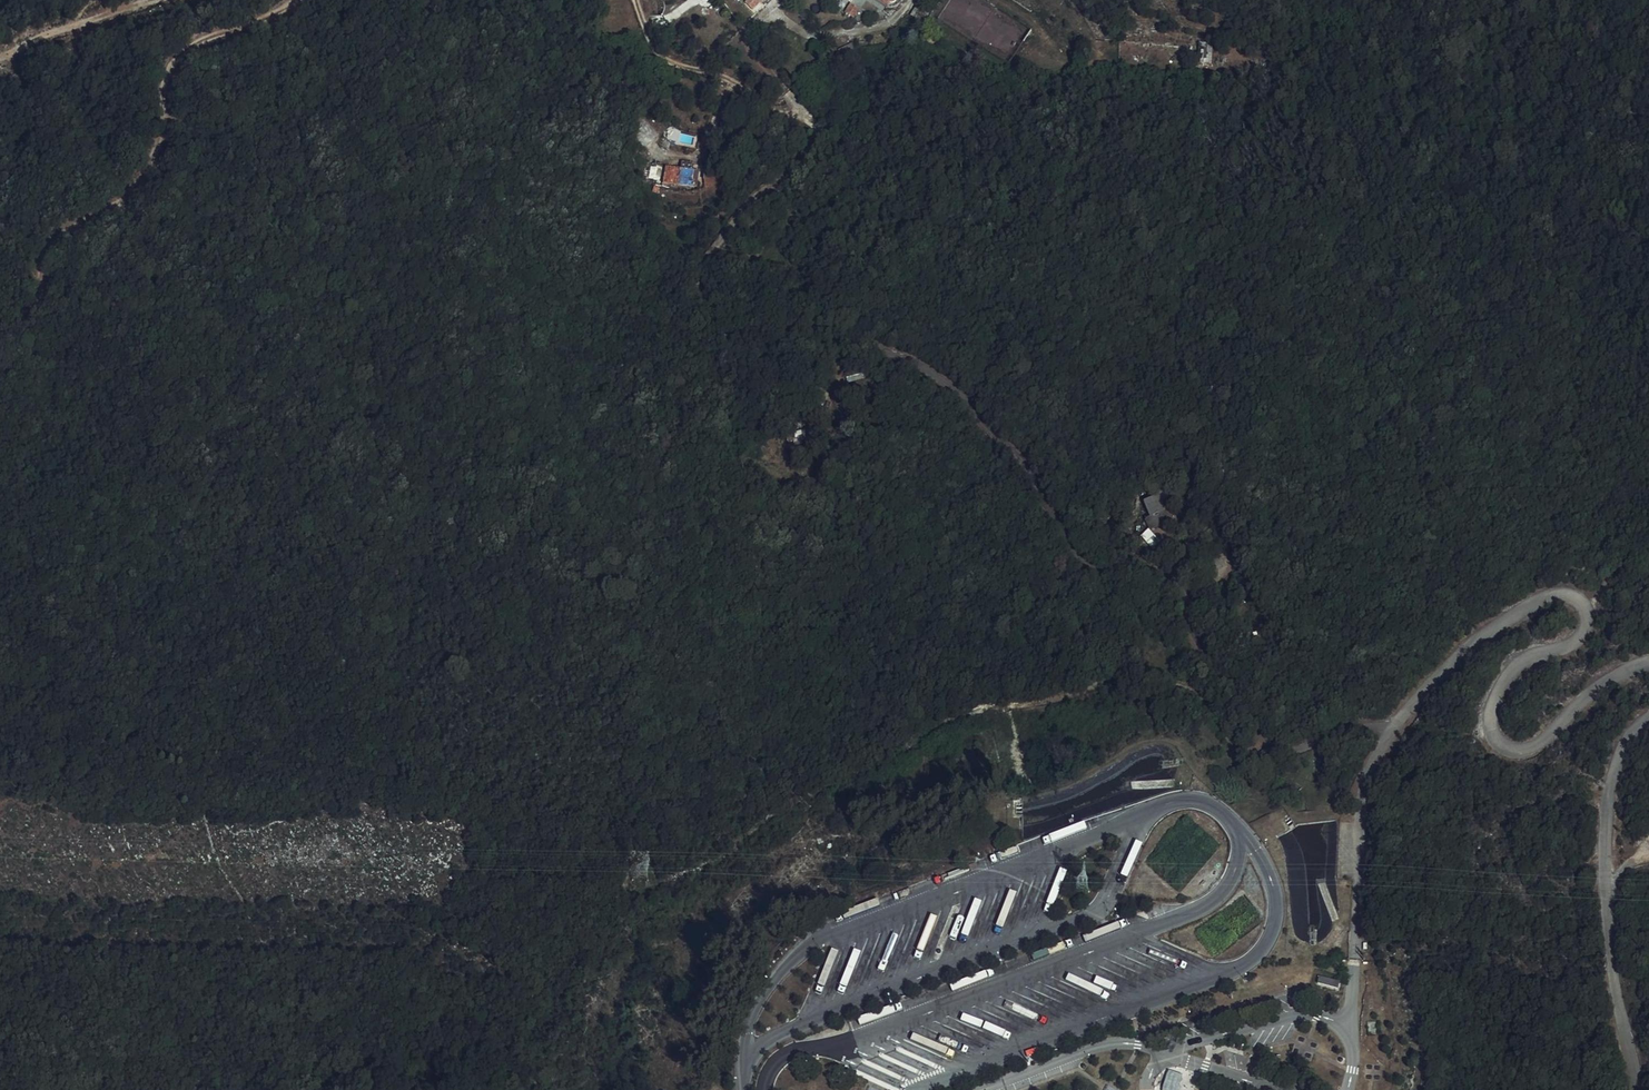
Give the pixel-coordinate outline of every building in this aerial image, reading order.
[(887,7),(878,0),(871,0),(884,10),(887,7)] [(908,23),(924,29),(928,19),(913,13),(908,23)] [(677,184),(667,182),(664,193),(695,201),(698,185),(680,180),(677,184)] [(800,447),(784,448),(785,462),(801,460),(800,447)] [(1158,494),(1143,501),(1150,516),(1165,509),(1158,494)] [(1174,521),(1167,494),(1161,495),(1165,512),(1146,517),(1148,527),(1174,521)] [(1169,1071),(1163,1089),(1178,1089),(1182,1075),(1169,1071)]
